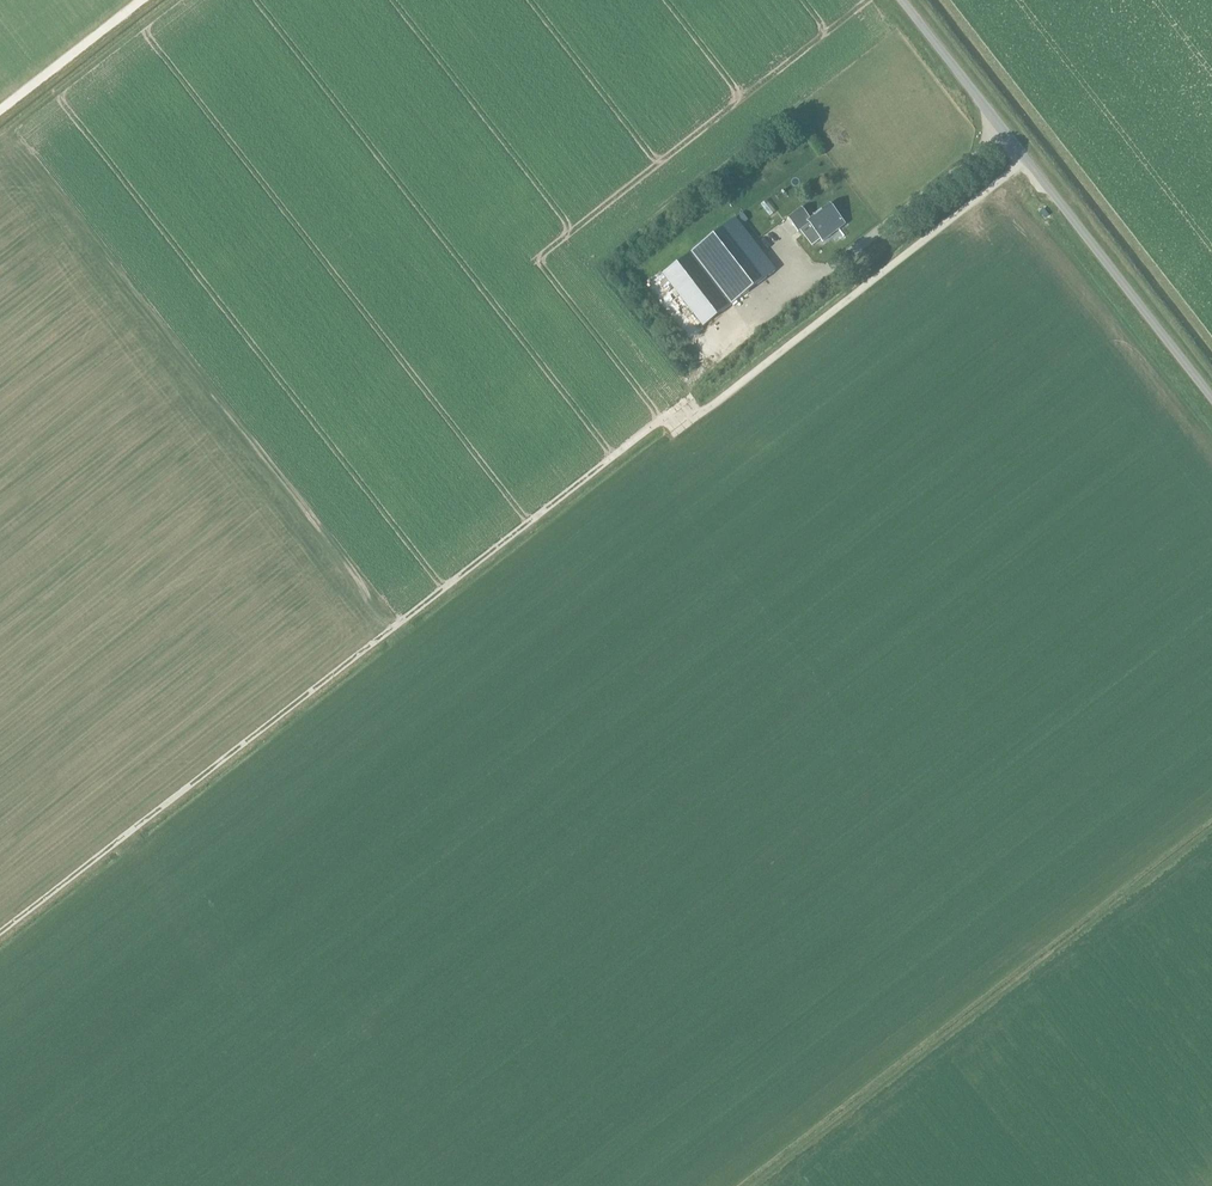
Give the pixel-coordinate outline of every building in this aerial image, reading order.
[(801,209),(788,219),(798,232),(808,224),(820,238),(820,240),(823,242),(838,230),(845,225),(842,221),(829,205),(810,220),(801,209)] [(1040,212),(1045,219),(1048,216),(1043,209),(1040,212)] [(735,219),(662,275),(703,327),(775,271),(735,219)]
